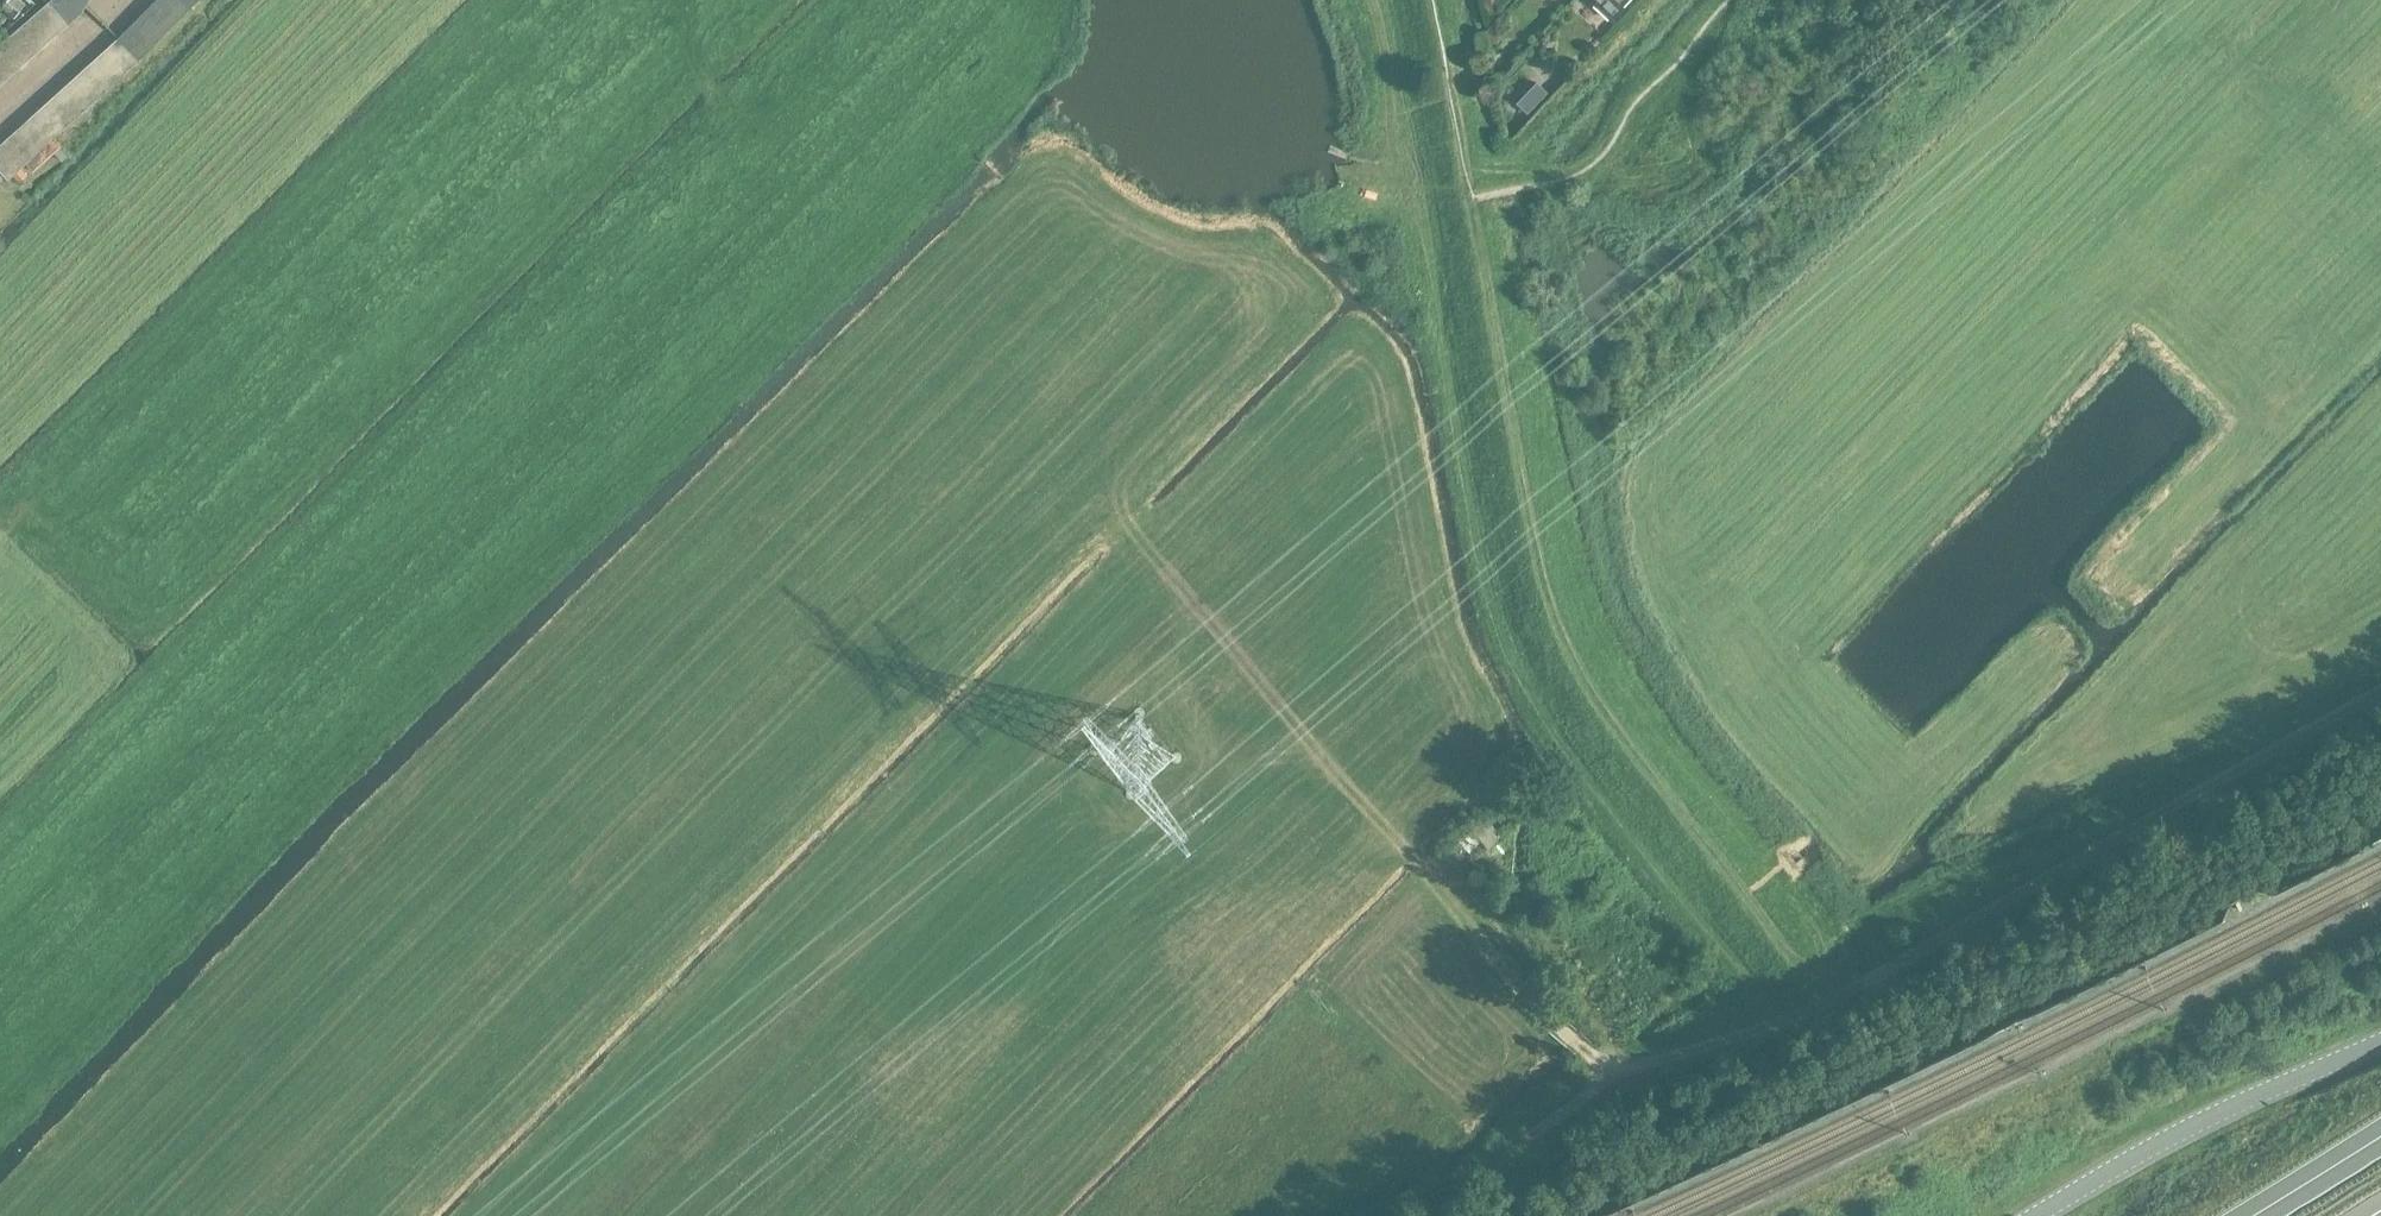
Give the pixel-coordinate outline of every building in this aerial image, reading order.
[(38,9),(59,31),(69,21),(49,0),(48,0),(38,9)] [(85,6),(74,0),(49,0),(69,21),(85,6)] [(147,6),(169,28),(179,18),(161,0),(153,0),(147,6)] [(189,8),(181,0),(161,0),(179,18),(189,8)] [(1553,9),(1567,0),(1548,0),(1553,9)] [(1593,4),(1609,19),(1627,0),(1597,0),(1593,4)] [(147,6),(138,16),(160,37),(169,28),(147,6)] [(49,40),(59,31),(38,9),(29,18),(49,40)] [(151,46),(160,37),(138,16),(129,25),(151,46)] [(39,49),(49,40),(29,18),(18,27),(39,49)] [(1483,34),(1493,43),(1504,31),(1494,22),(1483,34)] [(118,35),(116,37),(138,59),(151,46),(129,25),(118,35)] [(8,37),(29,58),(39,49),(18,27),(8,37)] [(0,44),(0,48),(18,68),(29,58),(8,37),(0,44)] [(116,37),(106,46),(128,69),(138,59),(116,37)] [(106,46),(97,55),(118,78),(128,69),(106,46)] [(18,68),(0,48),(0,67),(9,77),(18,68)] [(97,55),(87,64),(109,86),(118,78),(97,55)] [(87,64),(78,72),(99,95),(109,86),(87,64)] [(9,77),(0,67),(0,85),(9,77)] [(78,72),(68,81),(90,104),(99,95),(78,72)] [(80,113),(90,104),(68,81),(59,90),(80,113)] [(1537,84),(1517,105),(1527,115),(1547,94),(1537,84)] [(59,90),(49,99),(70,122),(80,113),(59,90)] [(70,122),(49,99),(39,108),(60,131),(70,122)] [(39,108),(29,118),(50,141),(60,131),(39,108)] [(29,118),(19,127),(40,150),(50,141),(29,118)] [(19,127),(9,136),(30,159),(40,150),(19,127)] [(0,145),(0,146),(20,168),(30,159),(9,136),(0,145)] [(20,168),(0,146),(0,168),(10,178),(20,168)] [(1482,816),(1448,847),(1466,868),(1500,836),(1482,816)]
